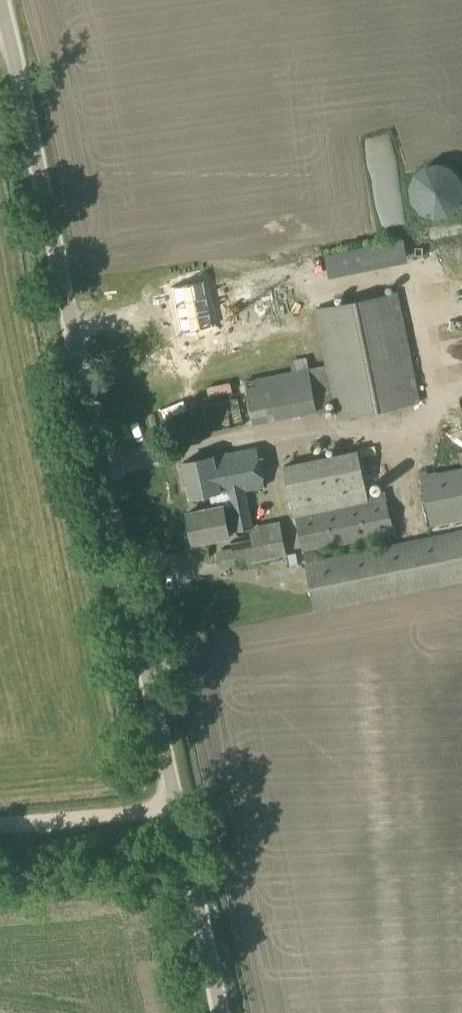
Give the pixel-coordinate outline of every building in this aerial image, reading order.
[(336,255),(336,274),(356,273),(355,254),(336,255)] [(201,280),(169,286),(182,354),(215,349),(201,280)] [(339,419),(419,402),(397,294),(317,310),(339,419)] [(293,337),(306,332),(300,315),(287,320),(293,337)] [(333,402),(325,366),(309,369),(309,367),(246,381),(255,423),(318,409),(326,408),(325,404),(333,402)] [(209,433),(244,426),(239,398),(203,405),(209,433)] [(183,463),(191,498),(211,494),(214,508),(224,506),(224,507),(231,506),(236,531),(254,528),(246,491),(266,487),(257,447),(183,463)] [(294,516),(369,501),(359,452),(284,467),(294,516)] [(461,518),(461,469),(422,477),(431,525),(461,518)] [(304,551),(394,532),(387,501),(297,520),(304,551)] [(230,537),(224,507),(224,506),(214,508),(187,513),(194,544),(230,537)] [(461,581),(461,532),(306,564),(316,611),(461,581)] [(237,565),(287,554),(283,534),(233,544),(237,565)]
